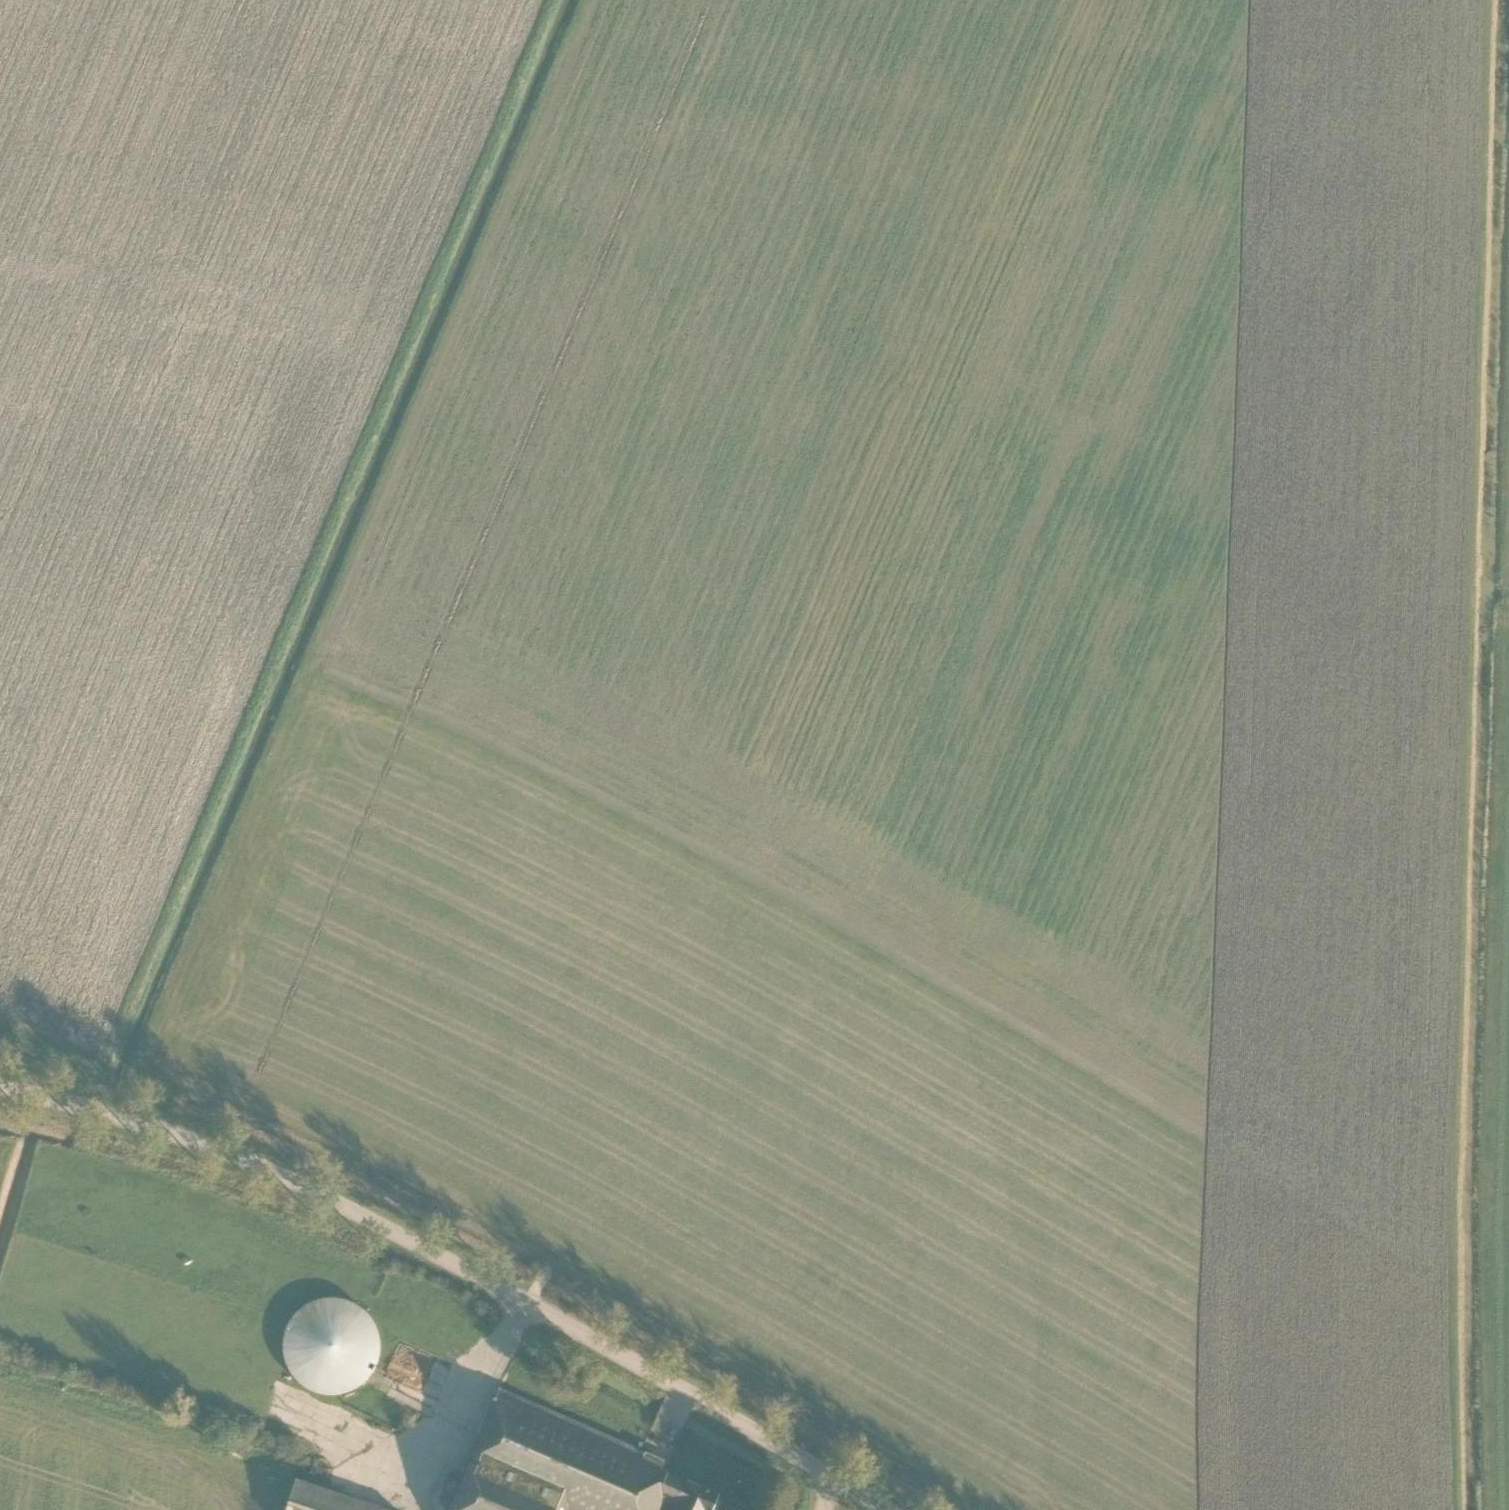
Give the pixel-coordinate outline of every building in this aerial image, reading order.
[(319,1392),(331,1394),(344,1392),(356,1388),(366,1380),(373,1370),(378,1358),(380,1345),(378,1333),(374,1321),(366,1311),(356,1303),(344,1298),(331,1296),(319,1298),(307,1303),(297,1311),(289,1321),(284,1333),(282,1345),(284,1358),(289,1370),(297,1380),(307,1388),(319,1392)] [(719,1502),(717,1496),(717,1494),(687,1480),(687,1481),(660,1469),(664,1460),(499,1387),(447,1509),(660,1509),(661,1509),(715,1509),(716,1509),(719,1502)] [(296,1478),(285,1509),(391,1509),(296,1478)]
